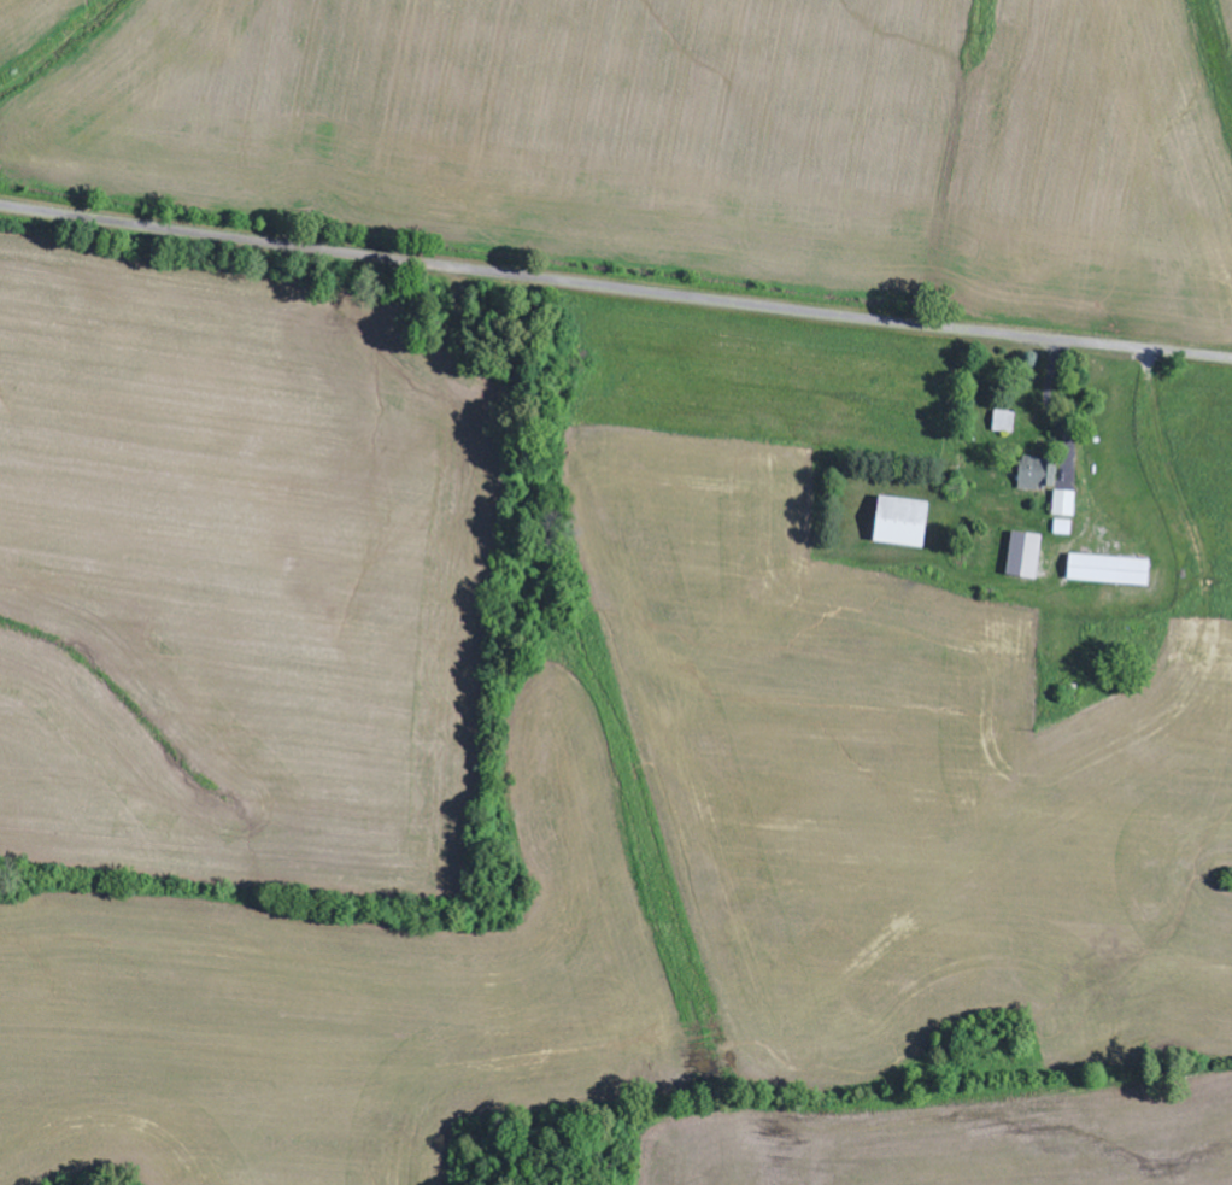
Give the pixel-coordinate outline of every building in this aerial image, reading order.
[(996,433),(1017,433),(1018,413),(997,412),(996,433)] [(1022,490),(1048,492),(1050,459),(1024,458),(1022,490)] [(1078,517),(1079,493),(1058,492),(1056,516),(1078,517)] [(934,503),(885,498),(881,544),(930,549),(934,503)] [(1074,521),(1058,521),(1057,535),(1074,536),(1074,521)] [(1010,576),(1039,581),(1047,538),(1017,533),(1010,576)] [(1072,582),(1153,586),(1154,560),(1073,556),(1072,582)]
